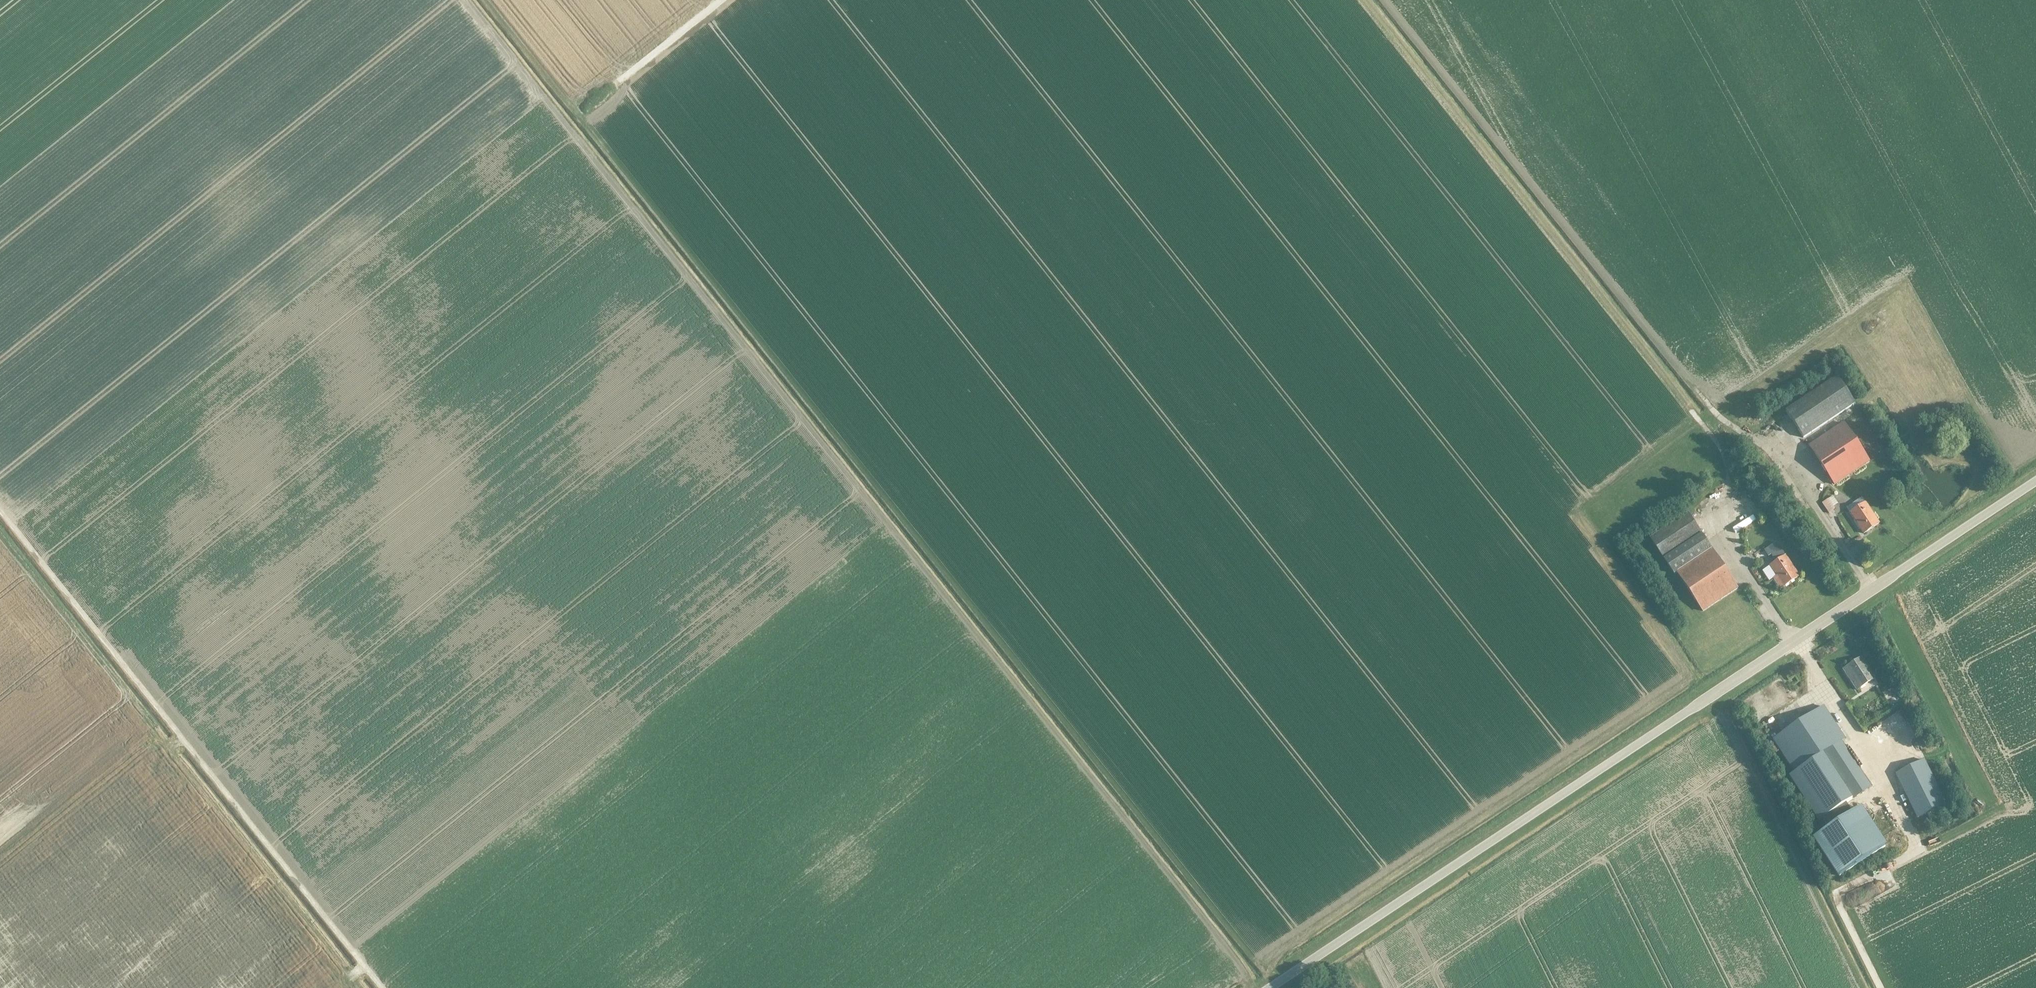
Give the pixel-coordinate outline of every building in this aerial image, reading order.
[(1786,411),(1787,413),(1804,438),(1854,405),(1836,378),(1786,411)] [(1835,485),(1869,462),(1844,423),(1809,446),(1835,485)] [(1744,497),(1734,503),(1739,510),(1748,504),(1744,497)] [(1864,534),(1879,524),(1865,503),(1850,513),(1864,534)] [(1832,519),(1838,515),(1832,504),(1825,509),(1832,519)] [(1650,538),(1664,558),(1702,534),(1688,513),(1650,538)] [(1674,574),(1677,572),(1712,550),(1702,534),(1664,558),(1674,574)] [(1799,577),(1787,558),(1777,543),(1765,551),(1768,556),(1771,554),(1776,562),(1770,566),(1777,577),(1774,579),(1780,589),(1799,577)] [(1712,550),(1677,572),(1703,611),(1738,588),(1712,550)] [(1862,658),(1846,668),(1843,670),(1857,690),(1875,678),(1862,658)] [(1824,707),(1773,740),(1795,772),(1824,753),(1841,741),(1845,739),(1824,707)] [(1871,787),(1841,741),(1824,753),(1854,798),(1871,787)] [(1795,772),(1789,776),(1819,821),(1822,819),(1846,803),(1854,798),(1824,753),(1795,772)] [(1918,818),(1947,804),(1924,759),(1896,774),(1918,818)] [(1822,819),(1829,828),(1852,813),(1846,803),(1822,819)] [(1829,828),(1814,838),(1839,876),(1885,847),(1860,808),(1852,813),(1829,828)]
